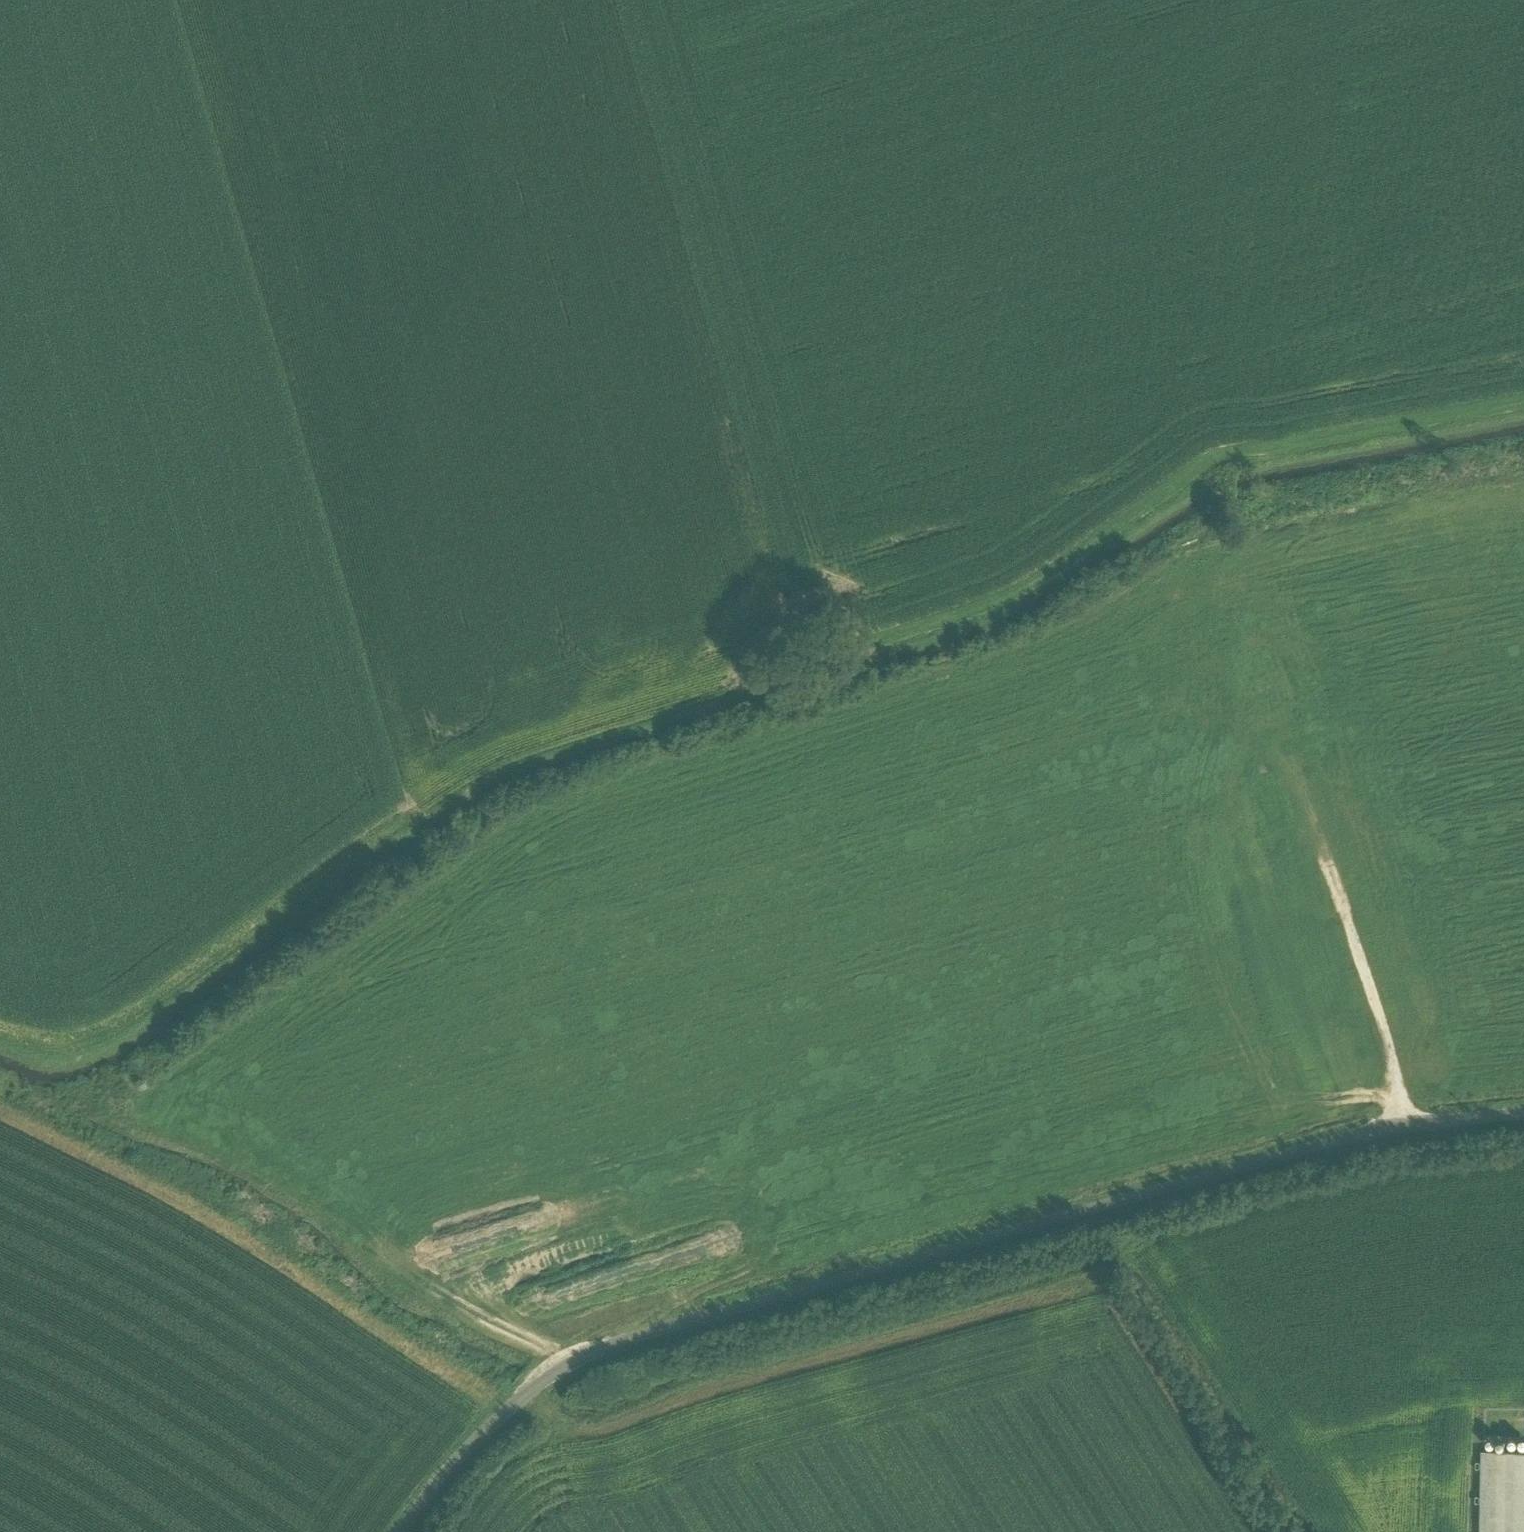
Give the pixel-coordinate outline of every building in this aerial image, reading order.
[(1486,1453),(1483,1531),(1523,1531),(1523,1454),(1486,1453)]
